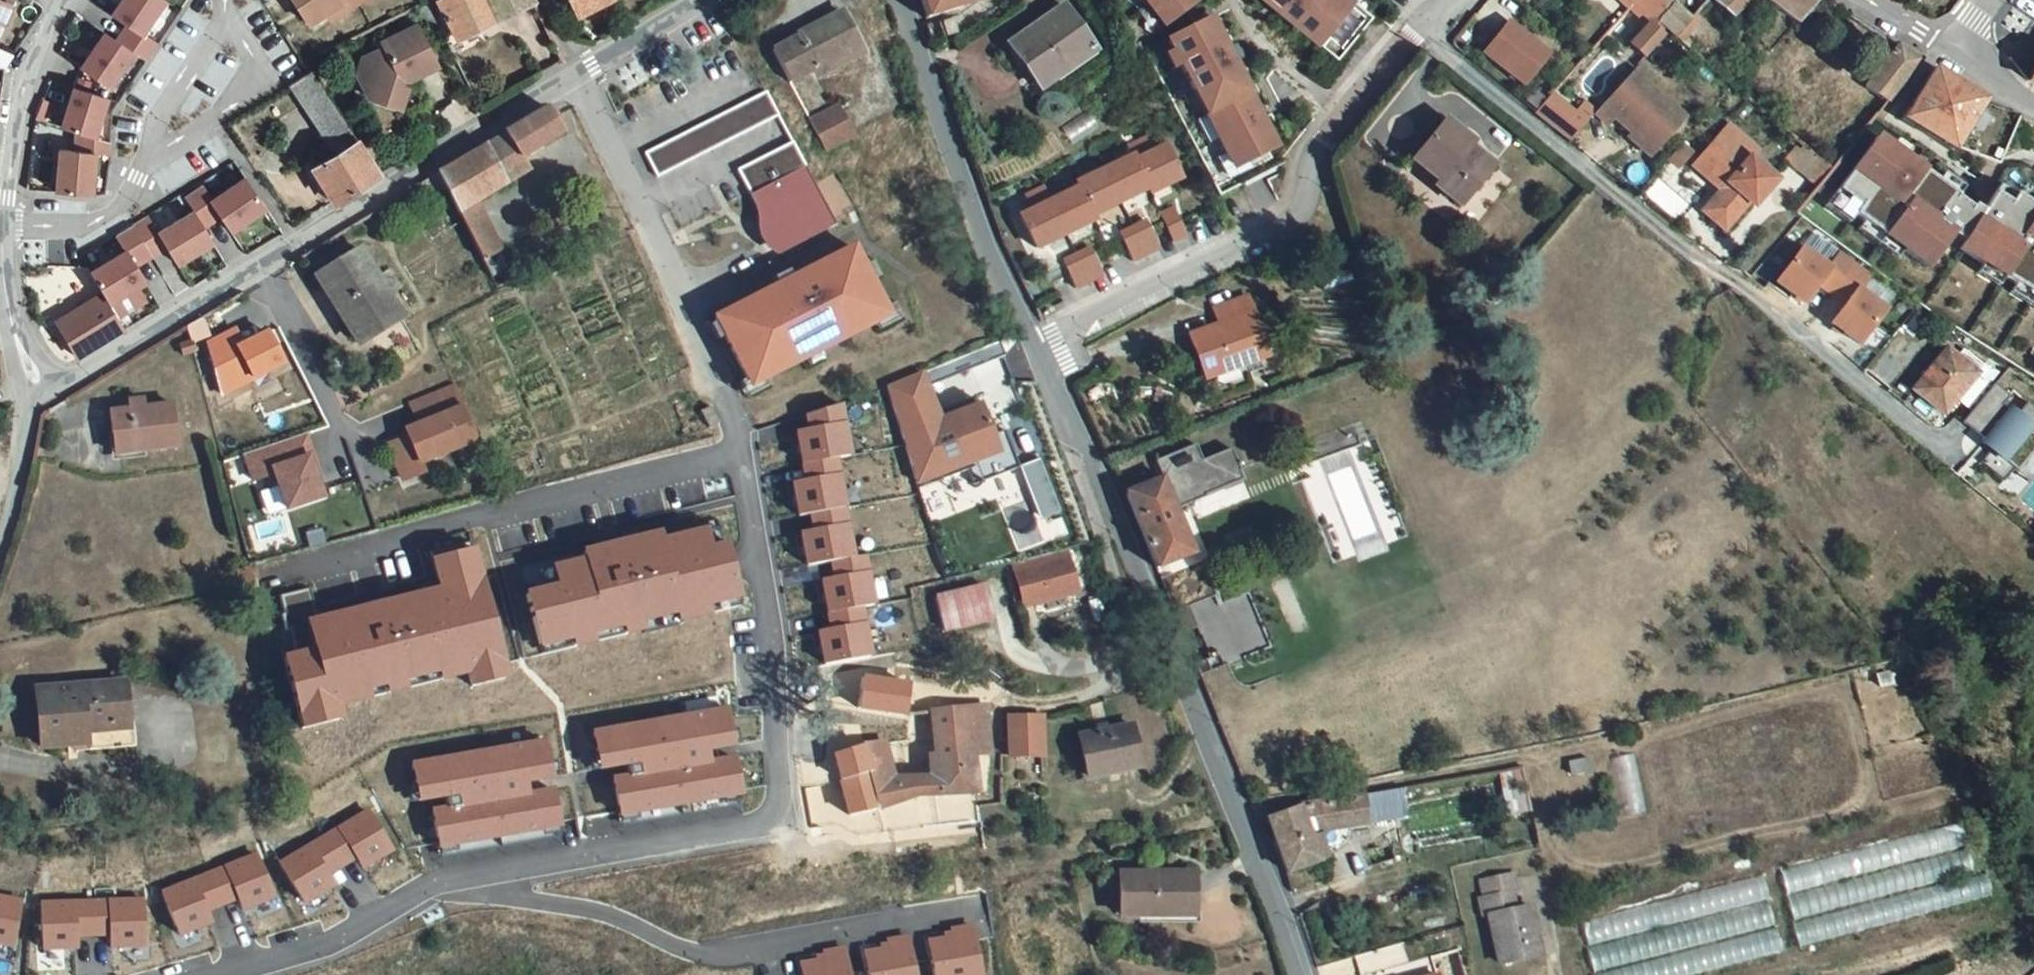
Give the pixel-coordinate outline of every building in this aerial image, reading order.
[(10,0),(0,0),(0,22),(10,0)] [(109,14),(125,24),(115,39),(131,50),(144,59),(155,43),(140,32),(162,0),(119,0),(109,14)] [(311,25),(328,13),(333,21),(365,0),(294,0),(311,25)] [(426,0),(423,2),(417,5),(428,27),(438,22),(426,0)] [(458,35),(525,0),(441,0),(458,35)] [(579,12),(605,0),(573,0),(579,12)] [(925,15),(951,6),(970,0),(920,0),(925,15)] [(1166,27),(1199,1),(1198,0),(1145,0),(1166,27)] [(1289,17),(1303,0),(1269,0),(1289,17)] [(1303,0),(1289,17),(1334,54),(1369,12),(1355,0),(1303,0)] [(1638,0),(1634,0),(1627,8),(1640,19),(1647,30),(1632,45),(1646,57),(1671,31),(1658,18),(1638,0)] [(1658,18),(1673,2),(1675,0),(1638,0),(1658,18)] [(1722,5),(1732,15),(1746,0),(1716,0),(1722,5)] [(1798,23),(1819,0),(1769,0),(1798,23)] [(1067,2),(1013,41),(1044,84),(1098,45),(1067,2)] [(1673,2),(1658,18),(1671,31),(1673,33),(1689,16),(1673,2)] [(765,41),(786,87),(861,54),(840,7),(765,41)] [(1689,16),(1673,33),(1687,45),(1706,23),(1693,12),(1689,16)] [(1210,16),(1175,34),(1180,45),(1173,49),(1181,63),(1193,88),(1202,84),(1214,108),(1205,112),(1225,152),(1239,145),(1245,157),(1231,164),(1209,175),(1218,194),(1283,161),(1261,117),(1247,124),(1235,98),(1248,92),(1235,66),(1222,73),(1210,48),(1223,42),(1210,16)] [(954,17),(944,20),(948,35),(959,32),(954,17)] [(1509,22),(1485,52),(1524,83),(1548,53),(1509,22)] [(409,79),(437,66),(416,24),(384,46),(382,41),(363,57),(357,74),(373,80),(367,96),(399,108),(406,88),(399,85),(402,77),(409,79)] [(115,39),(103,31),(80,65),(107,84),(131,50),(115,39)] [(2026,32),(2015,52),(2027,58),(2033,44),(2033,36),(2026,32)] [(1223,42),(1210,48),(1222,73),(1235,66),(1223,42)] [(1921,59),(1899,45),(1865,87),(1885,103),(1921,59)] [(1173,49),(1166,52),(1173,67),(1181,63),(1173,49)] [(1639,65),(1595,111),(1606,121),(1611,116),(1632,134),(1634,131),(1653,147),(1682,117),(1643,80),(1649,73),(1639,65)] [(1903,119),(1923,131),(1953,149),(1956,143),(1959,144),(1967,132),(1986,101),(1946,75),(1933,67),(1903,119)] [(378,175),(309,71),(290,83),(328,140),(310,152),(318,164),(311,167),(333,202),(367,182),(378,175)] [(1202,84),(1193,88),(1205,112),(1214,108),(1202,84)] [(104,97),(71,87),(60,125),(76,130),(92,135),(104,97)] [(685,132),(646,152),(658,176),(778,114),(765,91),(685,132)] [(1248,92),(1235,98),(1247,124),(1261,117),(1248,92)] [(1532,112),(1567,140),(1586,120),(1574,110),(1550,92),(1531,111),(1532,112)] [(1574,110),(1586,120),(1595,111),(1583,101),(1574,110)] [(808,114),(820,150),(852,140),(840,103),(808,114)] [(470,154),(440,172),(459,210),(477,199),(531,167),(523,155),(564,130),(553,111),(551,106),(470,154)] [(1061,127),(1071,143),(1099,125),(1089,110),(1061,127)] [(1443,118),(1410,159),(1434,179),(1430,184),(1455,204),(1488,163),(1466,145),(1470,140),(1443,118)] [(1718,191),(1699,213),(1721,232),(1746,202),(1753,207),(1776,180),(1752,159),(1758,152),(1730,127),(1716,143),(1715,141),(1698,161),(1713,175),(1707,182),(1718,191)] [(92,135),(76,130),(75,155),(60,154),(56,193),(94,197),(95,155),(109,155),(109,141),(92,135)] [(1647,154),(1653,147),(1634,131),(1632,134),(1628,137),(1647,154)] [(2033,306),(2033,198),(2000,175),(1983,200),(1882,132),(1831,207),(1925,269),(1957,221),(1976,234),(1961,257),(2033,306)] [(1143,137),(1127,144),(1132,154),(1146,185),(1148,191),(1178,177),(1163,144),(1149,150),(1143,137)] [(792,141),(738,168),(751,193),(805,165),(792,141)] [(1239,145),(1225,152),(1231,164),(1245,157),(1239,145)] [(1820,164),(1801,147),(1787,163),(1806,180),(1820,164)] [(1132,154),(1104,166),(1118,197),(1146,185),(1132,154)] [(1806,180),(1814,187),(1828,171),(1820,164),(1806,180)] [(805,165),(751,193),(776,242),(781,251),(837,222),(815,183),(805,165)] [(1104,166),(1076,179),(1078,185),(1090,210),(1118,197),(1104,166)] [(199,184),(183,194),(192,209),(200,223),(217,213),(227,230),(261,209),(242,179),(208,199),(199,184)] [(1048,198),(1063,230),(1093,217),(1090,210),(1078,185),(1048,198)] [(1032,206),(1020,212),(1034,243),(1063,230),(1048,198),(1042,186),(1026,193),(1032,206)] [(459,210),(483,258),(501,248),(477,199),(459,210)] [(1172,206),(1159,211),(1171,238),(1184,232),(1172,206)] [(146,218),(132,226),(147,252),(163,243),(174,261),(210,240),(200,223),(192,209),(155,232),(146,218)] [(1143,219),(1119,231),(1131,257),(1156,245),(1143,219)] [(125,250),(90,270),(102,290),(107,299),(140,279),(130,262),(147,252),(132,226),(116,236),(125,250)] [(817,350),(873,321),(886,314),(883,307),(868,280),(861,265),(851,246),(791,277),(776,285),(714,316),(716,320),(724,335),(746,378),(749,384),(763,377),(803,357),(801,352),(814,345),(817,350)] [(1087,246),(1062,257),(1074,282),(1098,270),(1087,246)] [(1868,275),(1840,255),(1829,269),(1802,249),(1777,283),(1805,304),(1819,285),(1846,306),(1832,324),(1859,345),(1884,310),(1857,290),(1868,275)] [(356,344),(401,318),(386,295),(375,278),(358,250),(316,276),(356,344)] [(869,261),(861,265),(868,280),(876,275),(869,261)] [(389,269),(375,278),(386,295),(400,287),(389,269)] [(772,277),(776,285),(791,277),(786,269),(772,277)] [(107,299),(102,290),(53,319),(76,357),(125,328),(107,299)] [(1221,324),(1190,335),(1206,378),(1271,354),(1255,312),(1250,297),(1215,309),(1221,324)] [(890,303),(883,307),(886,314),(873,321),(877,328),(898,318),(890,303)] [(189,325),(195,340),(209,334),(203,319),(189,325)] [(724,335),(716,320),(708,324),(715,339),(724,335)] [(210,341),(224,392),(286,362),(271,330),(244,343),(236,327),(210,341)] [(198,352),(195,340),(180,344),(183,356),(198,352)] [(814,345),(801,352),(803,357),(807,364),(820,358),(817,350),(814,345)] [(1947,349),(1913,391),(1943,415),(1977,374),(1947,349)] [(888,382),(918,490),(969,471),(973,481),(1018,464),(1004,427),(991,431),(979,401),(939,416),(921,368),(888,382)] [(749,384),(746,378),(738,382),(745,396),(767,385),(763,377),(749,384)] [(1965,420),(1999,447),(1987,463),(2004,476),(2014,463),(2031,477),(2033,473),(2033,406),(2028,402),(2023,408),(2010,398),(2013,394),(1997,381),(1965,420)] [(132,408),(111,411),(117,453),(180,445),(174,402),(148,406),(148,398),(131,400),(132,408)] [(411,435),(391,443),(406,479),(428,470),(423,459),(457,446),(462,458),(482,449),(464,405),(409,429),(411,435)] [(798,429),(805,467),(838,461),(854,457),(843,405),(806,416),(808,427),(798,429)] [(710,406),(701,410),(707,425),(716,422),(710,406)] [(309,435),(246,456),(253,478),(279,469),(290,502),(321,491),(312,465),(319,462),(309,435)] [(1201,462),(1196,449),(1153,463),(1158,478),(1125,493),(1141,534),(1153,568),(1189,555),(1179,528),(1172,510),(1242,484),(1230,451),(1201,462)] [(793,485),(798,517),(810,515),(847,508),(838,461),(805,467),(801,468),(804,483),(793,485)] [(1048,539),(1040,519),(1057,512),(1036,461),(987,482),(1016,552),(1048,539)] [(801,532),(807,564),(830,560),(856,555),(847,508),(810,515),(812,530),(801,532)] [(565,584),(532,592),(546,650),(742,603),(727,543),(711,547),(707,529),(664,540),(662,531),(589,548),(592,558),(561,566),(565,584)] [(288,654),(305,722),(339,713),(336,699),(472,665),(475,679),(506,672),(475,548),(437,557),(444,586),(316,618),(309,590),(283,597),(286,611),(282,612),(287,631),(291,630),(296,652),(288,654)] [(822,577),(827,609),(865,603),(876,601),(868,553),(856,555),(830,560),(833,575),(822,577)] [(1020,610),(1073,598),(1062,553),(1009,565),(1020,610)] [(983,590),(933,602),(941,634),(991,623),(983,590)] [(820,631),(825,663),(874,655),(865,603),(827,609),(831,629),(820,631)] [(861,707),(906,713),(910,681),(865,675),(861,707)] [(26,683),(29,749),(128,744),(124,677),(26,683)] [(885,744),(863,746),(868,767),(876,808),(913,796),(946,794),(976,794),(971,756),(987,753),(982,705),(954,709),(947,711),(941,712),(937,712),(929,713),(938,755),(941,772),(933,772),(892,776),(885,744)] [(726,710),(600,732),(606,764),(647,757),(650,774),(624,778),(629,810),(743,791),(737,759),(710,763),(707,742),(731,738),(726,710)] [(1041,757),(1041,717),(1006,718),(1006,738),(999,738),(999,759),(1041,757)] [(1131,727),(1079,738),(1087,779),(1139,769),(1131,727)] [(868,767),(863,746),(862,740),(829,746),(837,773),(868,767)] [(543,743),(417,764),(422,796),(463,789),(466,806),(440,810),(445,843),(559,824),(554,791),(527,796),(523,775),(548,770),(543,743)] [(1621,815),(1648,809),(1635,752),(1609,758),(1621,815)] [(941,772),(938,755),(930,756),(933,772),(941,772)] [(868,767),(837,773),(850,814),(876,808),(868,767)] [(1301,805),(1267,816),(1288,872),(1322,860),(1311,832),(1344,826),(1346,835),(1353,833),(1352,825),(1371,820),(1365,792),(1338,798),(1304,804),(1301,805)] [(371,813),(329,838),(345,864),(359,856),(367,869),(394,854),(371,813)] [(1782,869),(1788,890),(1969,843),(1963,821),(1782,869)] [(329,838),(284,863),(306,902),(335,886),(328,874),(345,864),(329,838)] [(1789,896),(1795,917),(1976,870),(1970,848),(1789,896)] [(258,853),(213,871),(224,900),(240,894),(246,908),(275,896),(258,853)] [(1516,869),(1482,875),(1486,894),(1479,895),(1482,913),(1489,912),(1499,958),(1540,950),(1529,902),(1517,904),(1514,889),(1520,887),(1516,869)] [(1195,871),(1120,870),(1120,916),(1195,916),(1195,871)] [(213,871),(165,891),(181,932),(211,920),(206,907),(224,900),(213,871)] [(1795,926),(1801,946),(1992,894),(1986,874),(1795,926)] [(1583,924),(1589,945),(1770,898),(1764,876),(1583,924)] [(13,944),(21,899),(0,895),(0,941),(13,944)] [(144,899),(97,901),(98,933),(115,931),(116,946),(147,944),(144,899)] [(44,904),(47,949),(80,947),(79,934),(98,933),(97,901),(44,904)] [(1589,950),(1594,971),(1774,923),(1769,903),(1589,950)] [(1782,948),(1776,928),(1606,974),(1687,974),(1782,948)] [(928,937),(934,974),(980,974),(973,930),(928,937)] [(865,949),(869,974),(915,974),(910,942),(865,949)] [(801,961),(803,974),(849,974),(846,954),(801,961)]
